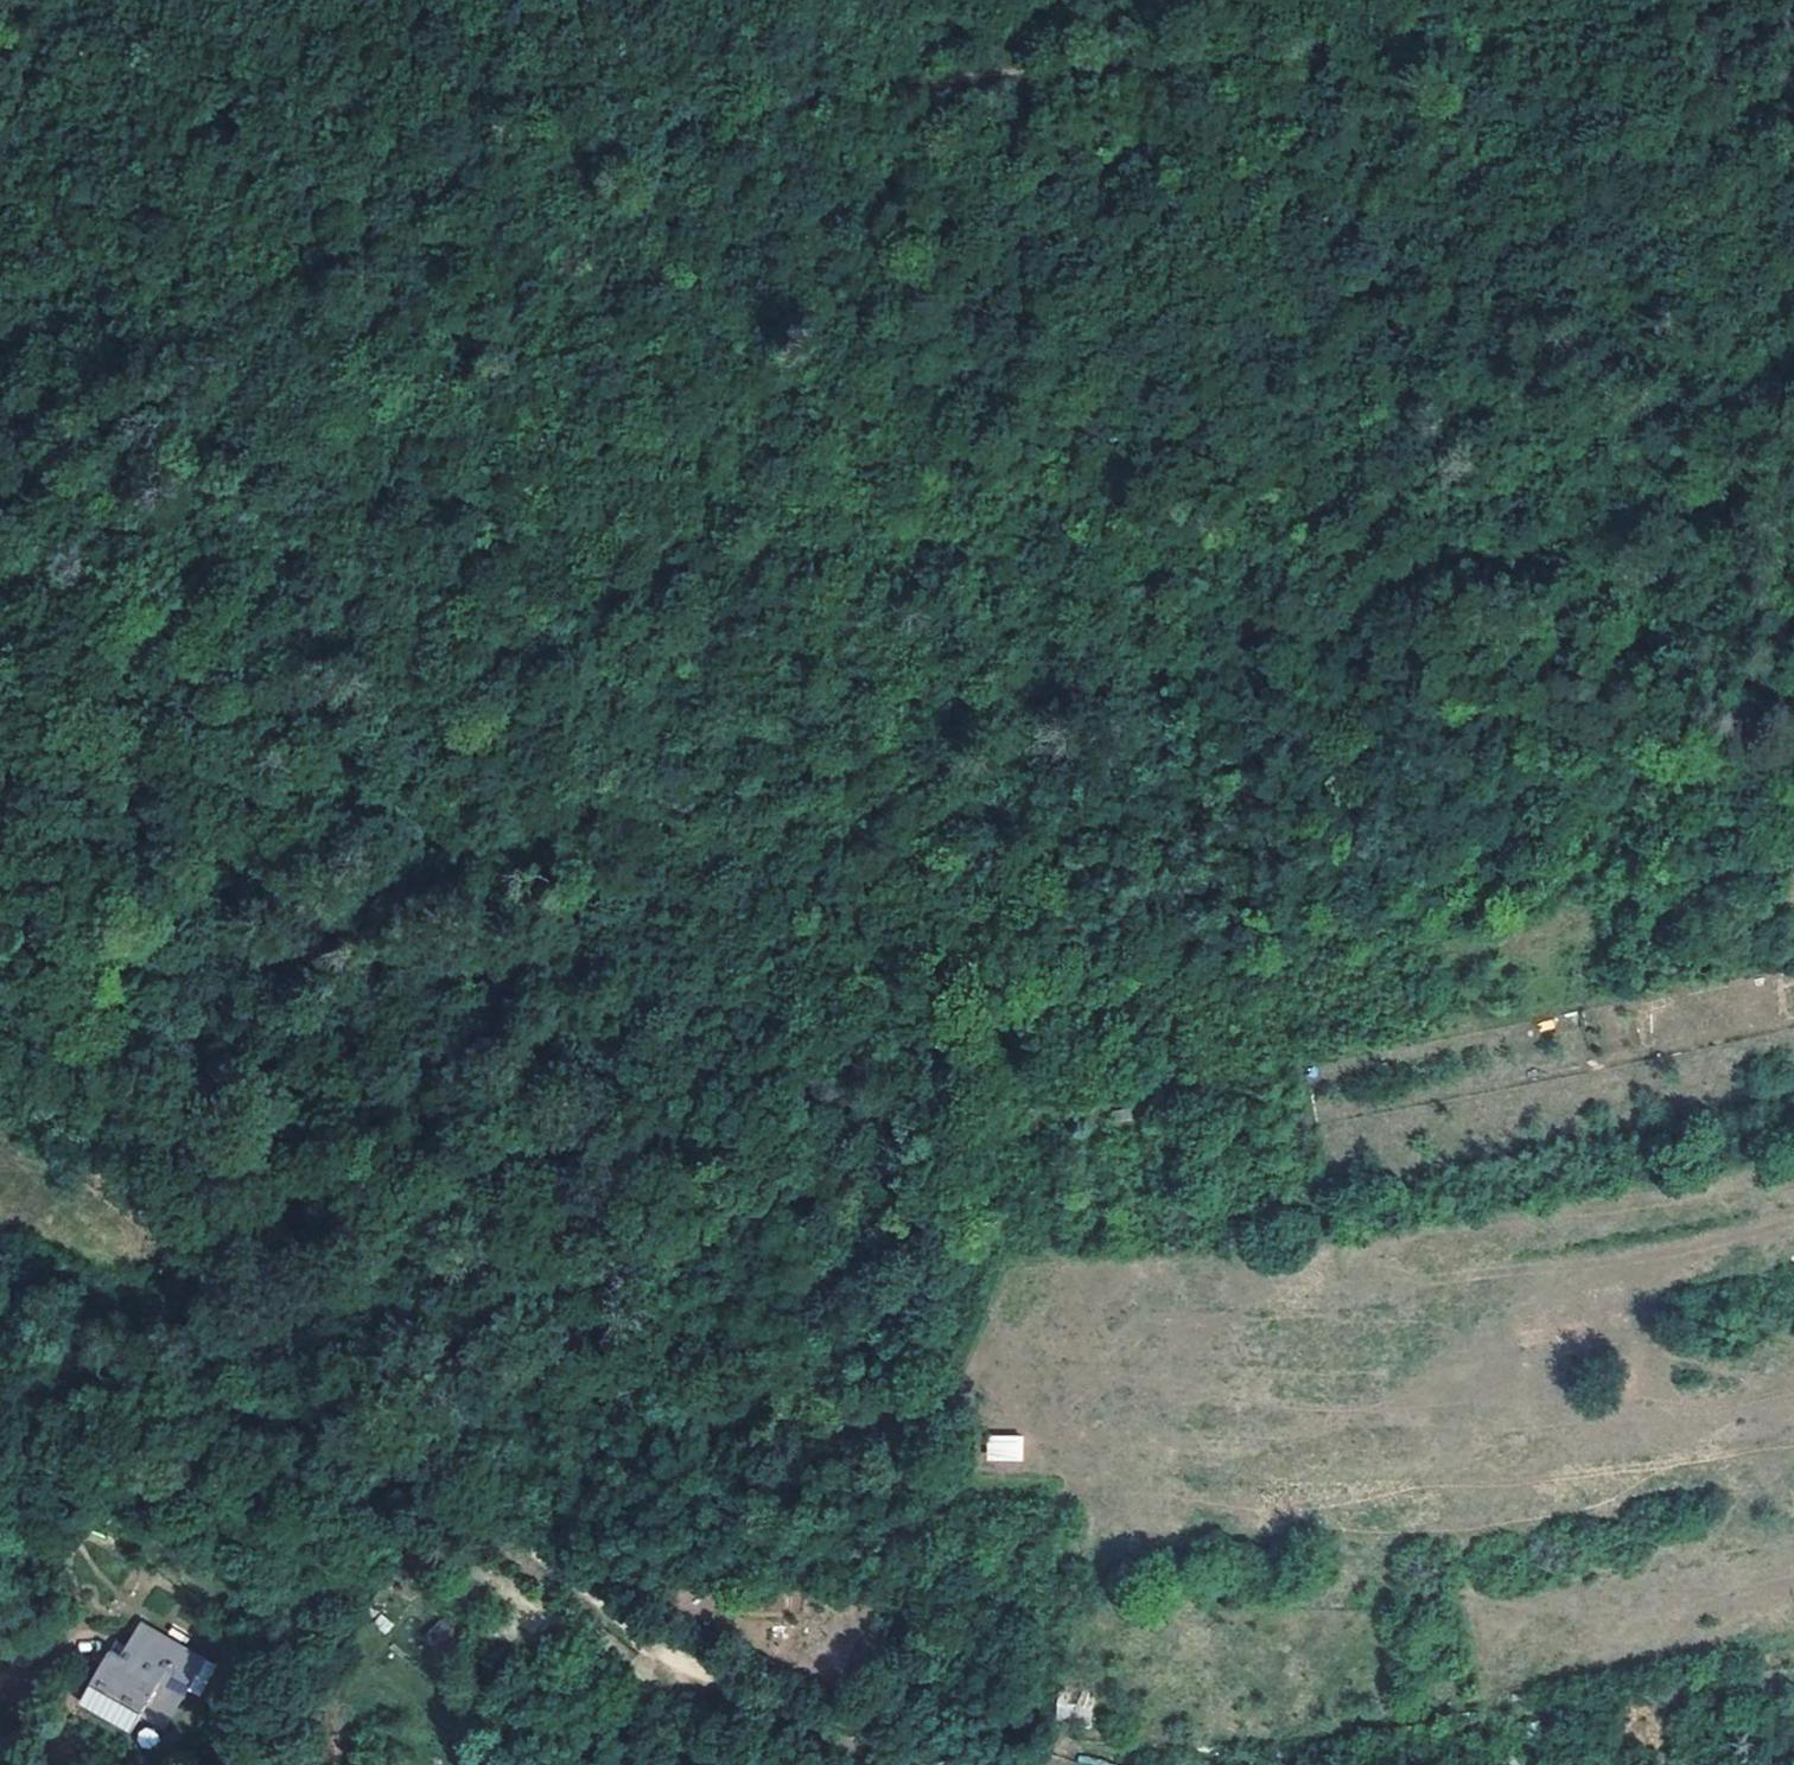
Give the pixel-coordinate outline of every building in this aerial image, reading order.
[(985,1434),(985,1461),(1022,1460),(1022,1434),(985,1434)] [(214,1659),(149,1621),(146,1626),(211,1664),(214,1659)] [(211,1664),(146,1626),(128,1653),(119,1648),(101,1676),(169,1718),(193,1681),(198,1684),(211,1664)] [(169,1718),(101,1676),(97,1684),(171,1729),(198,1684),(193,1681),(169,1718)]
